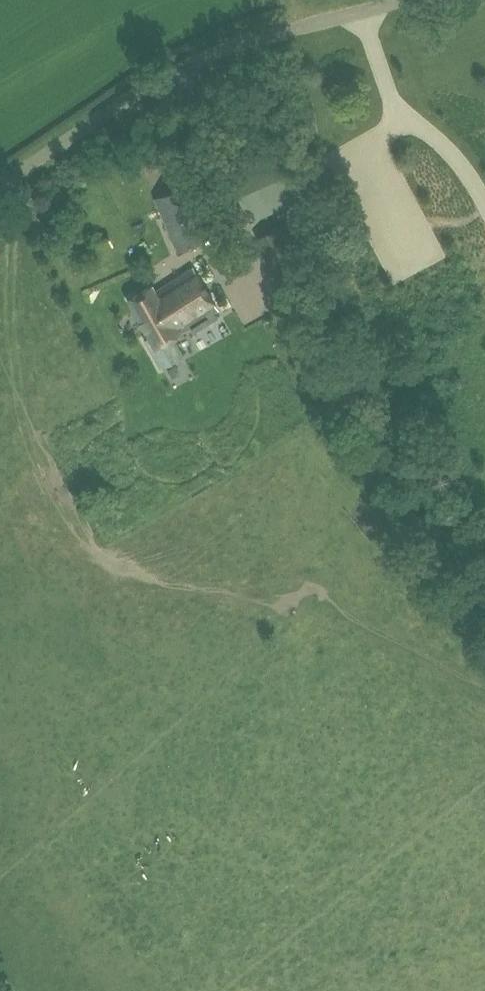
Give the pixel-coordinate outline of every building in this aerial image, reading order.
[(268,86),(274,84),(272,74),(266,76),(268,86)] [(284,140),(226,166),(251,218),(291,200),(304,194),(308,192),(284,140)] [(409,186),(423,175),(415,165),(401,177),(409,186)] [(179,250),(210,236),(187,183),(156,196),(179,250)] [(285,296),(313,285),(295,246),(300,245),(291,226),(286,228),(284,223),(257,234),(285,296)] [(180,347),(174,336),(219,310),(196,268),(157,290),(154,284),(126,299),(147,337),(144,339),(156,360),(180,347)] [(198,365),(246,338),(238,324),(190,351),(198,365)]
